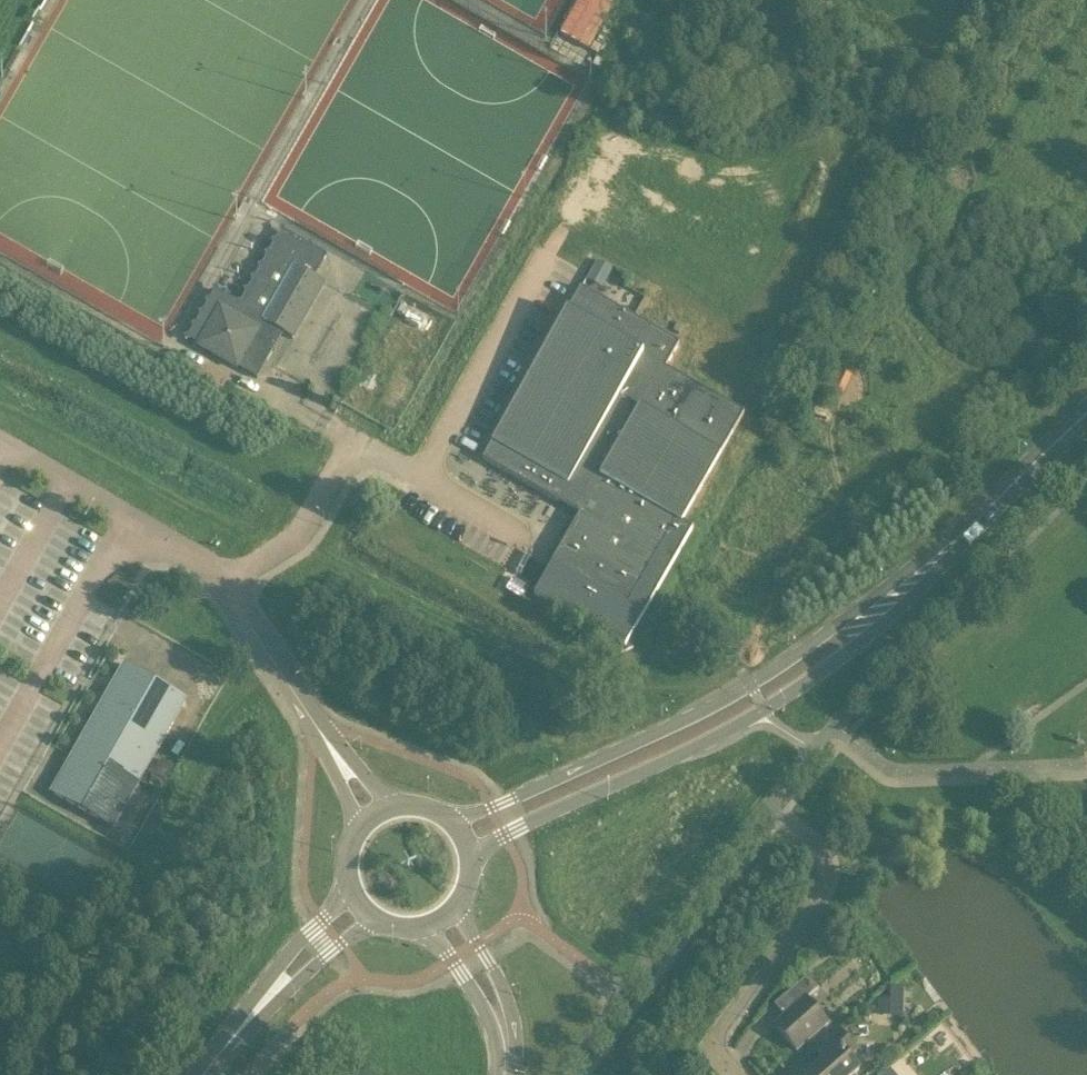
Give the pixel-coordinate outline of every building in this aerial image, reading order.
[(613,0),(577,0),(560,32),(589,47),(613,0)] [(292,341),(325,285),(312,277),(318,265),(293,251),(255,318),(247,313),(248,312),(216,292),(188,340),(236,370),(246,352),(266,364),(282,335),(292,341)] [(584,281),(600,290),(611,270),(596,262),(584,281)] [(534,594),(625,646),(693,528),(682,522),(744,414),(665,369),(679,345),(580,289),(482,461),(578,516),(534,594)] [(537,586),(546,570),(533,562),(524,578),(537,586)] [(184,699),(126,666),(73,759),(108,779),(115,767),(138,780),(184,699)] [(53,794),(111,827),(138,780),(115,767),(108,779),(73,759),(53,794)] [(146,785),(160,793),(174,768),(161,760),(146,785)] [(779,1002),(789,1013),(805,999),(806,1000),(818,989),(807,977),(779,1002)] [(827,1024),(806,1000),(805,999),(789,1013),(774,1026),(796,1052),(827,1024)] [(888,1018),(889,1001),(875,1000),(874,1017),(888,1018)] [(859,1072),(848,1060),(856,1052),(838,1031),(815,1052),(824,1062),(809,1074),(856,1074),(859,1072)]
